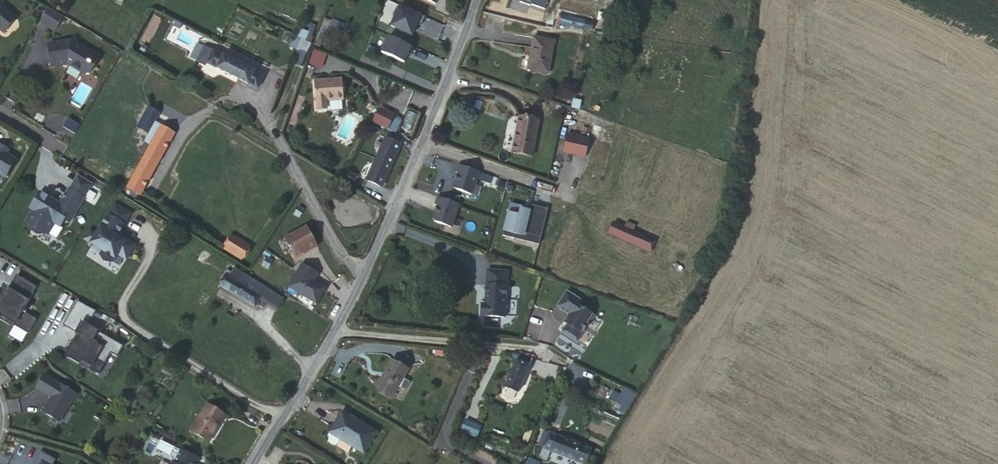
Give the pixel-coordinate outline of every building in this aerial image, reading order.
[(519,2),(529,5),(529,4),(543,9),(546,0),(519,0),(519,2)] [(4,34),(15,20),(0,7),(0,31),(4,34)] [(425,18),(400,7),(391,28),(412,37),(417,25),(421,27),(425,18)] [(48,11),(41,23),(49,28),(51,25),(58,29),(64,20),(48,11)] [(558,15),(556,22),(582,29),(583,21),(558,15)] [(345,33),(347,23),(331,20),(329,30),(345,33)] [(297,49),(292,62),(300,65),(313,33),(298,27),(290,47),(297,49)] [(533,37),(530,56),(533,56),(530,70),(548,73),(553,41),(533,37)] [(411,56),(414,49),(389,38),(382,54),(405,64),(409,55),(411,56)] [(53,66),(68,63),(87,74),(90,74),(99,59),(98,58),(97,56),(92,53),(90,53),(76,45),(69,46),(66,42),(49,45),(53,66)] [(313,49),(308,64),(321,68),(326,53),(313,49)] [(212,51),(205,64),(258,89),(265,77),(212,51)] [(315,80),(316,102),(327,102),(342,102),(341,79),(315,80)] [(137,112),(144,115),(148,108),(151,101),(145,98),(137,112)] [(327,102),(316,102),(316,110),(327,110),(327,102)] [(370,121),(386,127),(391,112),(376,106),(370,121)] [(137,127),(143,131),(148,133),(159,114),(148,108),(144,115),(137,127)] [(40,122),(44,117),(36,112),(33,118),(40,122)] [(399,115),(391,112),(386,127),(394,130),(399,115)] [(520,115),(517,133),(520,134),(517,151),(535,154),(541,119),(520,115)] [(74,134),(78,127),(67,120),(62,128),(74,134)] [(164,120),(161,127),(174,134),(178,128),(164,120)] [(174,134),(161,127),(150,146),(145,155),(127,188),(140,195),(160,159),(174,134)] [(565,135),(561,151),(583,156),(587,140),(565,135)] [(380,186),(400,144),(386,138),(367,180),(380,186)] [(145,155),(150,146),(145,143),(139,152),(145,155)] [(2,179),(13,160),(4,155),(6,151),(0,147),(0,177),(2,179)] [(479,171),(458,164),(455,172),(458,172),(453,188),(471,194),(479,171)] [(68,190),(81,198),(89,185),(76,177),(68,190)] [(58,205),(39,193),(29,209),(32,211),(25,222),(28,224),(30,231),(37,235),(43,233),(47,235),(53,224),(59,227),(63,220),(68,223),(82,198),(81,198),(68,190),(67,189),(58,205)] [(459,205),(438,197),(435,205),(437,206),(433,219),(434,222),(451,228),(459,205)] [(110,212),(126,222),(131,215),(115,205),(110,212)] [(126,222),(110,212),(96,235),(90,231),(84,240),(92,245),(91,248),(101,254),(100,256),(104,262),(111,263),(116,255),(125,261),(135,246),(118,235),(126,222)] [(294,258),(318,246),(307,224),(283,236),(294,258)] [(618,225),(614,235),(650,251),(655,241),(618,225)] [(643,236),(655,241),(659,232),(648,227),(643,236)] [(177,235),(171,245),(181,251),(187,241),(177,235)] [(233,237),(226,251),(240,259),(247,245),(233,237)] [(256,283),(233,268),(222,287),(255,308),(261,298),(269,303),(268,304),(276,309),(282,299),(256,283)] [(506,320),(509,273),(488,271),(487,287),(489,287),(488,299),(486,299),(486,306),(482,306),(482,318),(506,320)] [(28,335),(37,320),(26,314),(27,312),(24,310),(37,288),(18,277),(10,290),(7,289),(2,298),(0,296),(0,315),(4,318),(3,320),(28,335)] [(307,285),(299,299),(308,304),(321,282),(312,277),(307,285)] [(294,296),(299,299),(307,285),(301,282),(294,296)] [(580,301),(568,293),(558,307),(570,315),(565,323),(568,325),(562,333),(576,342),(594,316),(577,305),(580,301)] [(74,309),(92,319),(97,312),(78,302),(74,309)] [(92,319),(74,309),(64,326),(80,335),(76,343),(73,342),(68,351),(69,352),(66,357),(79,365),(82,361),(91,367),(89,371),(98,376),(111,355),(117,359),(124,348),(88,327),(92,319)] [(517,393),(531,359),(518,356),(517,358),(513,355),(510,360),(515,362),(504,388),(517,393)] [(392,398),(398,388),(403,379),(408,370),(391,360),(385,370),(386,371),(382,379),(380,378),(375,388),(392,398)] [(77,395),(45,375),(37,388),(53,398),(43,413),(60,423),(77,395)] [(403,379),(398,388),(404,392),(409,383),(403,379)] [(615,402),(626,409),(635,394),(624,387),(615,402)] [(138,402),(127,395),(122,403),(133,410),(138,402)] [(206,405),(190,432),(209,443),(215,432),(214,431),(223,415),(206,405)] [(341,412),(329,433),(331,434),(328,440),(328,443),(333,446),(336,445),(340,439),(363,453),(375,432),(341,412)] [(459,434),(464,438),(470,427),(464,424),(459,434)] [(479,432),(470,427),(464,438),(474,442),(479,432)] [(539,447),(543,448),(548,433),(545,432),(539,447)] [(543,448),(539,457),(546,460),(549,451),(584,463),(585,463),(591,450),(548,433),(543,448)] [(55,461),(40,452),(34,463),(54,463),(55,461)] [(199,460),(182,452),(175,463),(173,463),(197,463),(199,460)]
